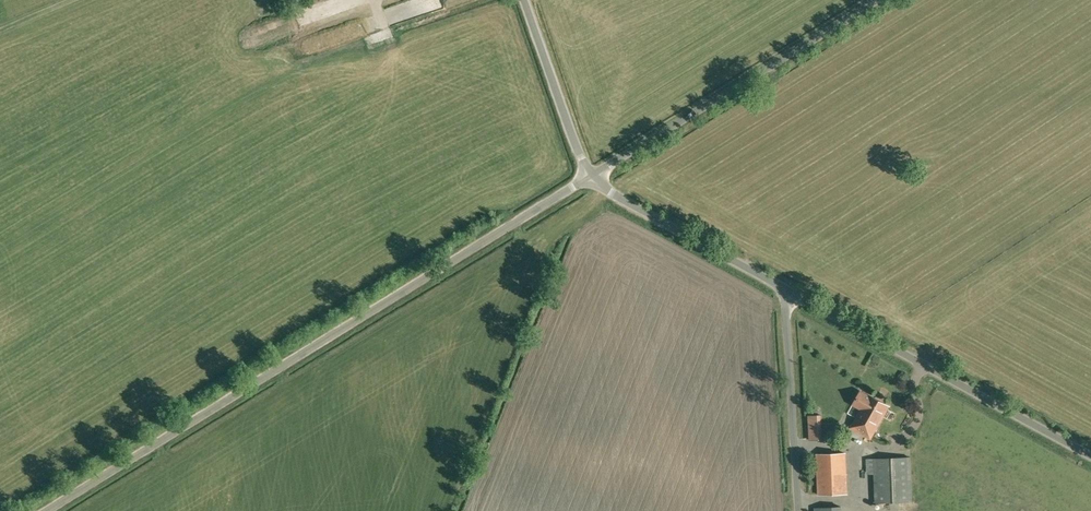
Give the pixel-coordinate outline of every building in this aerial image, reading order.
[(388,8),(393,19),(418,9),(414,0),(409,0),(388,8)] [(861,409),(851,428),(855,430),(871,439),(889,406),(874,397),(869,395),(860,391),(853,405),(861,409)] [(808,416),(809,424),(818,424),(820,424),(819,415),(808,416)] [(847,494),(845,453),(817,454),(819,494),(847,494)] [(910,457),(874,458),(876,503),(912,501),(910,457)]
